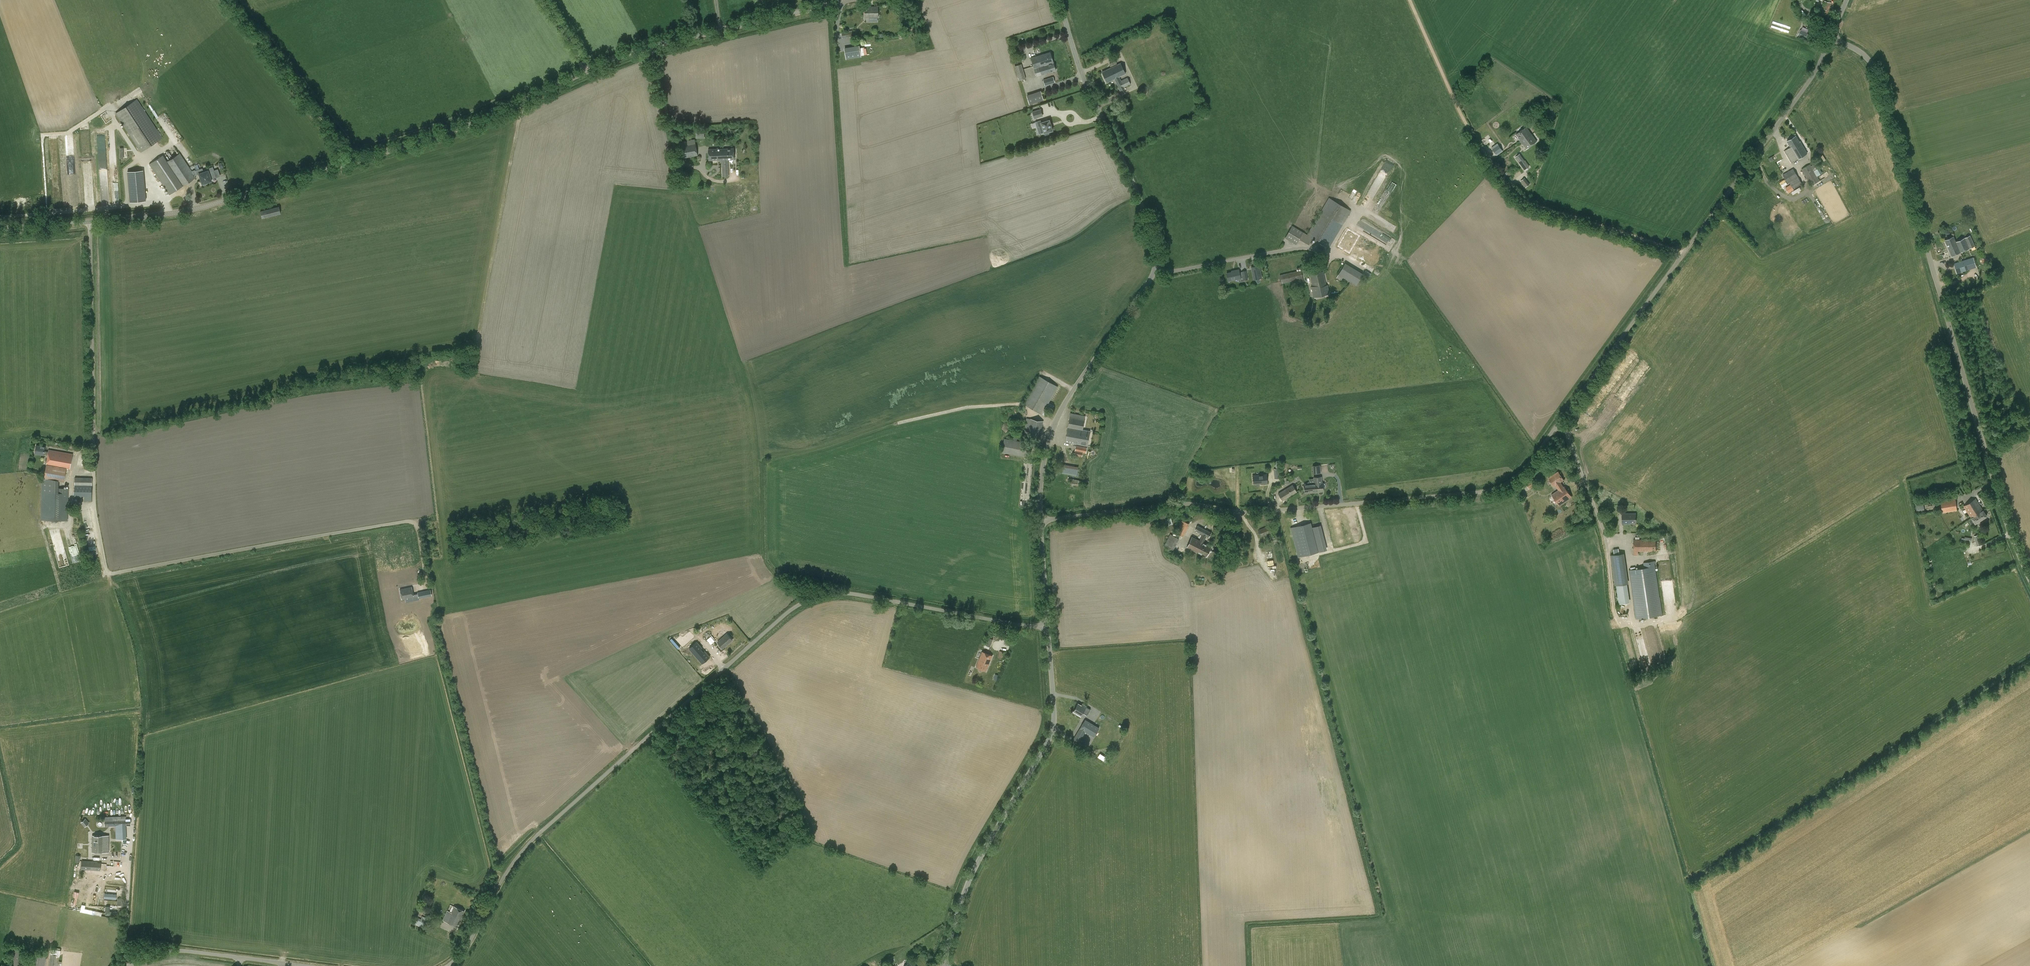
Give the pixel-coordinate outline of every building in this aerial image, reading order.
[(1825,1),(1823,6),(1823,9),(1820,8),(1819,12),(1828,15),(1831,3),(1825,1)] [(865,18),(878,18),(878,8),(865,9),(865,18)] [(1808,34),(1800,30),(1797,36),(1805,40),(1808,34)] [(847,59),(862,57),(862,55),(868,54),(867,47),(861,48),(860,45),(845,47),(847,59)] [(1020,62),(1025,60),(1022,50),(1017,52),(1020,62)] [(1055,70),(1050,51),(1030,57),(1036,75),(1049,72),(1055,70)] [(1026,77),(1022,63),(1015,66),(1020,80),(1026,77)] [(1124,87),(1130,84),(1127,78),(1121,81),(1119,77),(1125,74),(1120,63),(1102,72),(1107,83),(1115,79),(1120,91),(1125,89),(1124,87)] [(1028,95),(1030,104),(1045,100),(1042,90),(1028,95)] [(115,114),(141,151),(156,141),(130,104),(115,114)] [(1032,112),(1034,119),(1035,119),(1040,117),(1043,116),(1041,109),(1032,112)] [(1041,120),(1040,117),(1035,119),(1036,122),(1037,122),(1038,127),(1041,126),(1044,135),(1048,134),(1048,132),(1053,131),(1050,119),(1041,122),(1041,120)] [(1528,137),(1532,134),(1526,127),(1516,134),(1520,140),(1519,140),(1520,141),(1527,136),(1528,137)] [(1527,149),(1537,141),(1532,134),(1528,137),(1527,136),(1520,141),(1523,145),(1523,144),(1527,149)] [(1787,141),(1790,147),(1785,151),(1792,163),(1807,153),(1801,142),(1800,142),(1796,136),(1787,141)] [(681,159),(698,155),(695,139),(678,142),(681,159)] [(1499,145),(1493,149),(1497,155),(1503,150),(1499,145)] [(729,176),(728,160),(734,160),(734,148),(709,149),(709,160),(722,160),(723,177),(729,176)] [(167,161),(163,155),(149,164),(170,195),(196,177),(195,176),(192,171),(180,153),(167,161)] [(1525,170),(1530,166),(1524,158),(1523,159),(1520,154),(1515,157),(1525,170)] [(1811,186),(1820,181),(1810,164),(1801,169),(1811,186)] [(195,170),(192,171),(195,176),(199,174),(202,184),(211,181),(211,179),(216,177),(212,167),(207,169),(207,171),(203,172),(202,168),(195,171),(195,170)] [(1793,189),(1802,184),(1793,168),(1783,175),(1788,183),(1789,182),(1791,185),(1786,188),(1789,193),(1794,190),(1793,189)] [(1083,188),(1097,182),(1094,174),(1080,179),(1083,188)] [(1526,187),(1530,184),(1525,178),(1520,181),(1526,187)] [(145,191),(129,192),(130,202),(146,201),(145,191)] [(1329,248),(1351,211),(1329,198),(1307,234),(1292,226),(1285,238),(1296,245),(1299,239),(1309,245),(1313,239),(1329,248)] [(262,219),(281,214),(279,206),(260,211),(262,219)] [(1360,236),(1348,229),(1338,247),(1349,253),(1360,236)] [(1960,252),(1956,242),(1953,236),(1944,240),(1951,256),(1960,252)] [(1960,252),(1975,246),(1970,236),(1956,242),(1960,252)] [(1954,263),(1957,273),(1976,267),(1973,257),(1954,263)] [(1357,286),(1365,273),(1346,263),(1337,278),(1343,281),(1345,278),(1357,286)] [(1259,265),(1251,267),(1254,279),(1262,278),(1259,265)] [(1240,278),(1239,273),(1239,270),(1234,271),(1235,272),(1227,273),(1228,281),(1240,278)] [(1282,287),(1304,282),(1301,270),(1280,275),(1282,287)] [(1242,271),(1242,272),(1239,273),(1240,278),(1243,278),(1244,280),(1248,280),(1246,271),(1242,271)] [(1313,297),(1329,293),(1327,285),(1326,285),(1323,272),(1310,275),(1313,286),(1311,287),(1313,297)] [(1039,376),(1024,404),(1042,414),(1058,386),(1039,376)] [(1087,446),(1090,431),(1082,430),(1085,416),(1070,413),(1065,441),(1087,446)] [(1042,428),(1043,421),(1026,418),(1023,435),(1040,438),(1042,432),(1040,431),(1041,428),(1042,428)] [(1030,458),(1033,444),(1004,439),(1002,453),(1030,458)] [(1082,457),(1083,453),(1086,453),(1087,448),(1076,445),(1074,455),(1082,457)] [(66,468),(70,468),(72,454),(49,450),(48,452),(44,451),(45,447),(36,446),(35,453),(43,455),(43,454),(48,455),(46,464),(66,468)] [(1229,448),(1215,447),(1214,461),(1228,462),(1229,448)] [(64,481),(66,468),(46,464),(44,477),(64,481)] [(1076,476),(1078,469),(1061,466),(1060,473),(1076,476)] [(1564,486),(1563,487),(1560,482),(1564,480),(1558,472),(1549,478),(1554,486),(1557,485),(1560,489),(1552,495),(1559,505),(1571,497),(1564,486)] [(1266,475),(1253,476),(1253,484),(1262,483),(1262,484),(1267,483),(1266,475)] [(1313,487),(1313,492),(1323,491),(1322,476),(1314,477),(1315,483),(1315,487),(1313,487)] [(92,501),(92,478),(75,477),(74,497),(81,497),(81,496),(85,496),(84,501),(92,501)] [(1315,487),(1315,483),(1304,484),(1305,493),(1313,492),(1313,487),(1315,487)] [(1282,501),(1297,492),(1292,485),(1278,493),(1282,501)] [(68,521),(68,488),(57,488),(57,493),(41,492),(41,520),(68,521)] [(1942,513),(1957,511),(1955,499),(1940,501),(1942,513)] [(1972,518),(1983,511),(1975,499),(1964,506),(1972,518)] [(1917,514),(1925,513),(1924,504),(1916,505),(1917,514)] [(1975,524),(1987,516),(1983,511),(1972,518),(1971,518),(1975,524)] [(1629,522),(1636,522),(1636,514),(1622,514),(1622,523),(1629,523),(1629,522)] [(1172,517),(1164,518),(1165,525),(1173,524),(1172,517)] [(1183,536),(1189,524),(1182,520),(1176,533),(1183,536)] [(1319,525),(1312,527),(1311,523),(1290,528),(1298,557),(1326,550),(1319,525)] [(1209,538),(1211,532),(1197,526),(1195,531),(1202,534),(1200,540),(1203,542),(1206,536),(1209,538)] [(1262,536),(1272,532),(1269,526),(1259,530),(1262,536)] [(1173,550),(1179,538),(1170,534),(1164,545),(1173,550)] [(1206,557),(1211,546),(1192,537),(1187,547),(1206,557)] [(1638,555),(1638,551),(1656,551),(1656,539),(1633,539),(1633,555),(1638,555)] [(1615,578),(1625,577),(1622,553),(1612,554),(1615,578)] [(1636,619),(1663,615),(1654,561),(1643,563),(1644,568),(1629,570),(1636,619)] [(1317,581),(1317,579),(1317,578),(1317,576),(1316,575),(1315,574),(1314,573),(1313,572),(1311,572),(1310,571),(1309,571),(1307,572),(1306,572),(1305,573),(1303,574),(1303,576),(1302,577),(1302,579),(1302,580),(1302,581),(1303,583),(1304,584),(1305,586),(1307,586),(1308,587),(1309,587),(1311,587),(1312,587),(1314,586),(1315,585),(1316,584),(1317,582),(1317,581)] [(1619,604),(1631,603),(1628,583),(1617,585),(1619,604)] [(402,599),(413,597),(411,587),(400,590),(402,599)] [(723,648),(732,639),(727,633),(717,642),(723,648)] [(711,644),(716,640),(711,635),(707,639),(711,644)] [(990,647),(994,640),(988,637),(985,645),(990,647)] [(697,642),(689,648),(702,664),(710,657),(704,651),(702,648),(697,642)] [(986,671),(992,655),(982,651),(976,667),(986,671)] [(1006,659),(1007,652),(999,651),(998,658),(1006,659)] [(1082,712),(1087,715),(1090,710),(1086,707),(1082,705),(1081,706),(1078,704),(1074,711),(1081,715),(1082,712)] [(1083,724),(1080,728),(1085,731),(1094,737),(1099,728),(1090,723),(1088,727),(1083,724)] [(104,852),(104,836),(92,836),(92,852),(104,852)] [(100,870),(100,862),(82,861),(81,869),(100,870)] [(82,904),(80,911),(101,916),(102,912),(86,908),(86,905),(82,904)] [(457,927),(464,911),(454,906),(451,913),(447,911),(443,920),(457,927)] [(424,928),(426,924),(417,920),(415,924),(424,928)] [(46,953),(33,951),(31,965),(44,965),(46,953)] [(60,955),(50,954),(48,965),(58,965),(60,955)]
